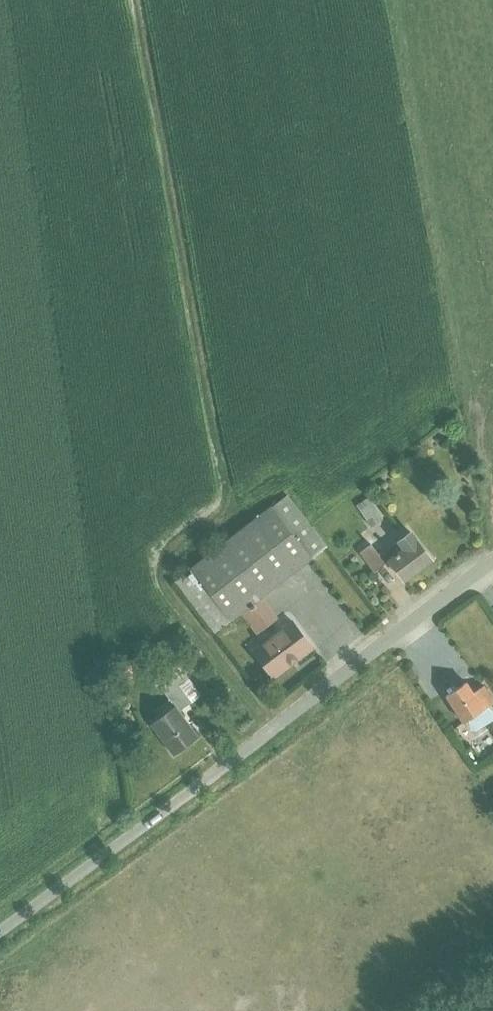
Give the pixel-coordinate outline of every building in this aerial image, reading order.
[(215,633),(241,612),(262,596),(329,545),(288,494),(273,506),(272,504),(175,581),(215,633)] [(384,518),(369,496),(357,504),(372,526),(384,518)] [(405,579),(432,559),(411,530),(380,554),(372,544),(360,552),(375,572),(390,560),(405,579)] [(279,617),(262,596),(241,612),(258,634),(279,617)] [(274,677),(314,647),(292,619),(253,649),(274,677)] [(163,714),(151,723),(175,754),(200,736),(181,710),(203,695),(179,663),(156,678),(171,699),(158,708),(163,714)] [(447,694),(465,721),(466,721),(472,729),(478,730),(492,720),(492,705),(492,704),(492,703),(492,697),(485,685),(474,692),(467,681),(458,687),(455,683),(447,689),(450,693),(447,694)]
